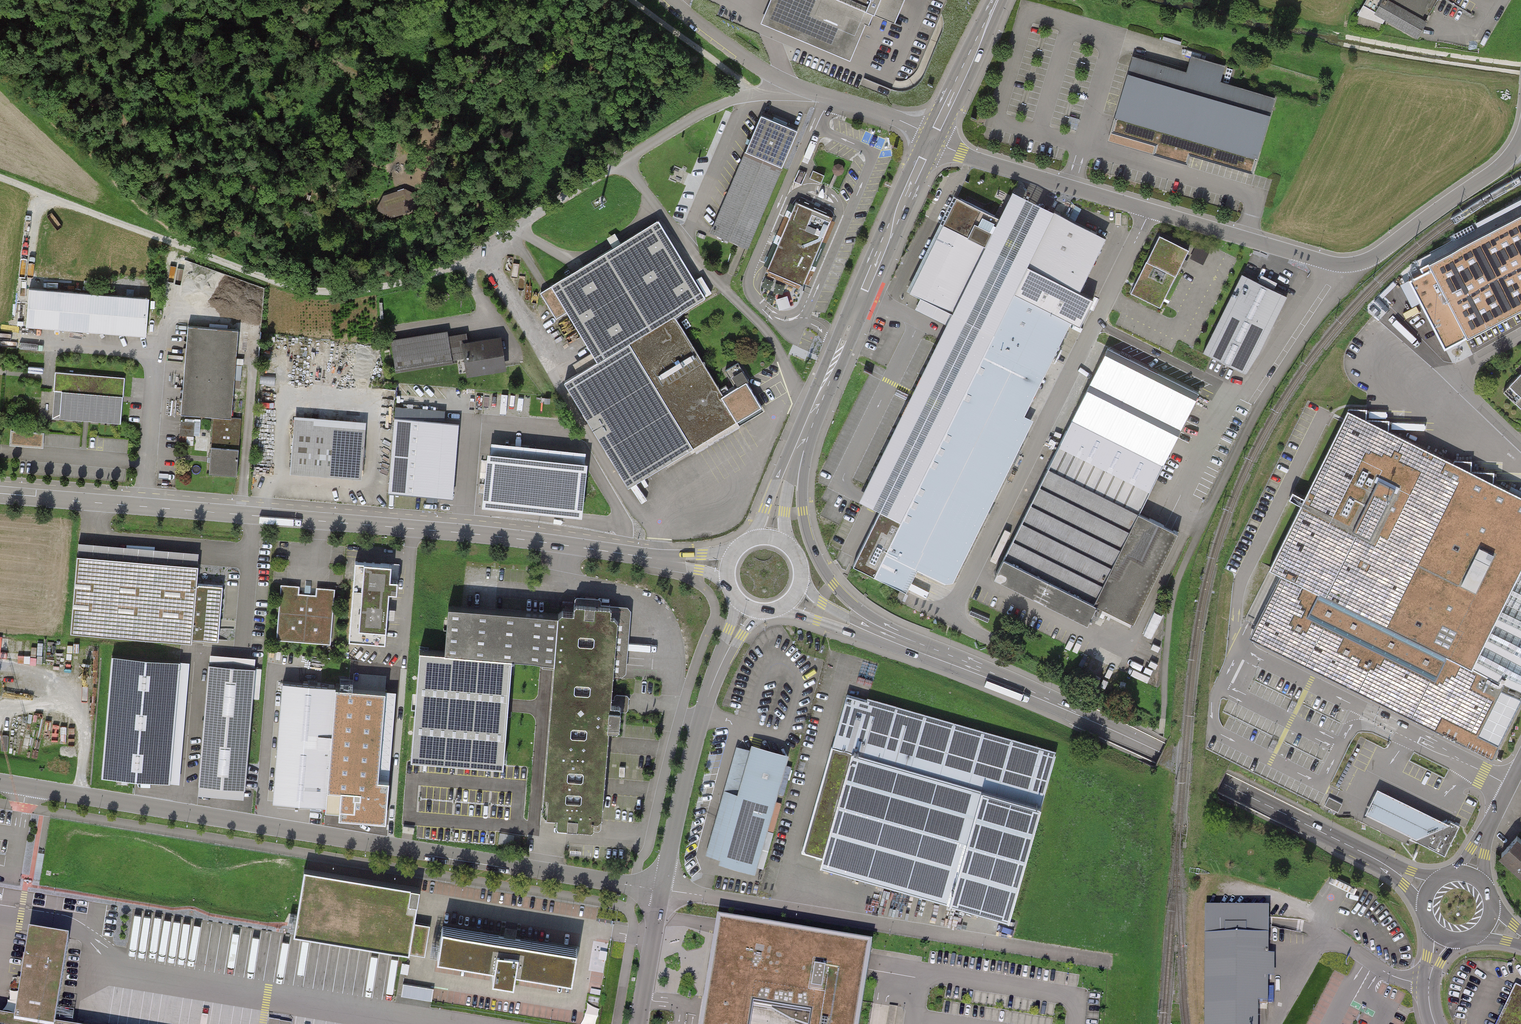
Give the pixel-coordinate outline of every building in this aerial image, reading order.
[(789,1),(780,22),(838,47),(851,19),(865,25),(869,14),(895,25),(906,0),(786,0),(789,1)] [(1414,36),(1435,0),(1364,0),(1361,5),(1414,36)] [(1113,120),(1163,134),(1256,161),(1273,100),(1217,84),(1222,67),(1188,57),(1183,74),(1131,59),(1113,120)] [(761,113),(745,150),(781,165),(797,128),(761,113)] [(746,248),(781,165),(745,150),(710,233),(746,248)] [(384,194),(376,207),(392,216),(412,208),(419,192),(404,186),(384,194)] [(992,217),(949,196),(901,292),(947,315),(939,332),(909,391),(858,495),(854,503),(866,508),(871,511),(851,556),(846,567),(897,592),(909,569),(946,588),(1089,300),(1072,291),(1098,239),(1026,204),(1004,193),(992,217)] [(1520,310),(1520,194),(1477,217),(1485,231),(1417,263),(1422,276),(1412,281),(1446,351),(1520,310)] [(767,270),(802,284),(831,215),(796,200),(767,270)] [(628,487),(760,405),(736,367),(725,374),(733,386),(721,393),(673,316),(704,297),(655,219),(536,293),(551,317),(562,310),(594,363),(563,382),(628,487)] [(1189,247),(1159,232),(1129,291),(1160,306),(1189,247)] [(1286,295),(1242,273),(1203,351),(1247,373),(1286,295)] [(32,289),(29,324),(154,334),(157,300),(32,289)] [(246,332),(193,328),(186,415),(215,417),(210,474),(234,476),(246,332)] [(454,333),(399,341),(404,371),(473,361),(474,371),(502,366),(498,338),(474,342),(472,333),(455,336),(454,333)] [(1097,604),(1134,623),(1179,533),(1140,513),(1199,395),(1108,350),(994,578),(1087,624),(1097,604)] [(123,423),(127,378),(60,372),(56,417),(123,423)] [(1504,390),(1520,407),(1520,372),(1504,390)] [(1501,688),(1504,681),(1520,690),(1520,494),(1348,409),(1271,566),(1277,569),(1283,572),(1251,636),(1376,697),(1492,754),(1520,697),(1501,688)] [(389,489),(453,494),(459,420),(395,415),(389,489)] [(294,420),(291,467),(362,472),(366,426),(294,420)] [(588,456),(487,446),(482,502),(582,512),(588,456)] [(79,550),(72,627),(218,640),(223,582),(198,580),(200,561),(79,550)] [(396,567),(357,564),(352,642),(391,644),(396,567)] [(336,644),(340,590),(321,589),(321,596),(303,595),(304,588),(286,586),(282,640),(336,644)] [(590,821),(601,822),(607,731),(617,732),(619,711),(610,710),(619,606),(574,602),(573,615),(448,605),(444,651),(419,649),(411,758),(504,765),(512,657),(555,660),(544,818),(553,819),(553,826),(590,828),(590,821)] [(189,662),(111,656),(101,777),(178,784),(189,662)] [(255,661),(210,657),(198,795),(243,798),(255,661)] [(335,683),(282,678),(273,798),(326,803),(335,683)] [(801,857),(1006,918),(1053,759),(848,698),(801,857)] [(755,871),(785,765),(735,751),(705,856),(755,871)] [(1365,813),(1418,839),(1451,824),(1377,787),(1365,813)] [(1329,797),(1324,805),(1338,812),(1343,804),(1329,797)] [(1446,856),(1461,826),(1450,821),(1410,838),(1446,856)] [(1517,836),(1500,855),(1520,874),(1520,839),(1517,836)] [(419,885),(305,866),(294,930),(425,952),(430,922),(413,920),(419,885)] [(1251,1005),(1266,1006),(1268,912),(1201,911),(1199,1023),(1250,1023),(1251,1005)] [(571,981),(576,951),(443,928),(438,958),(571,981)] [(508,928),(506,934),(516,938),(518,931),(508,928)] [(54,1023),(69,937),(28,930),(14,1017),(0,1015),(0,1023),(55,1023),(54,1023)] [(719,935),(705,1023),(870,1023),(873,1004),(858,1002),(865,959),(719,935)] [(432,1000),(435,988),(405,982),(402,994),(432,1000)] [(1513,990),(1497,1023),(1520,1023),(1520,993),(1513,990)]
